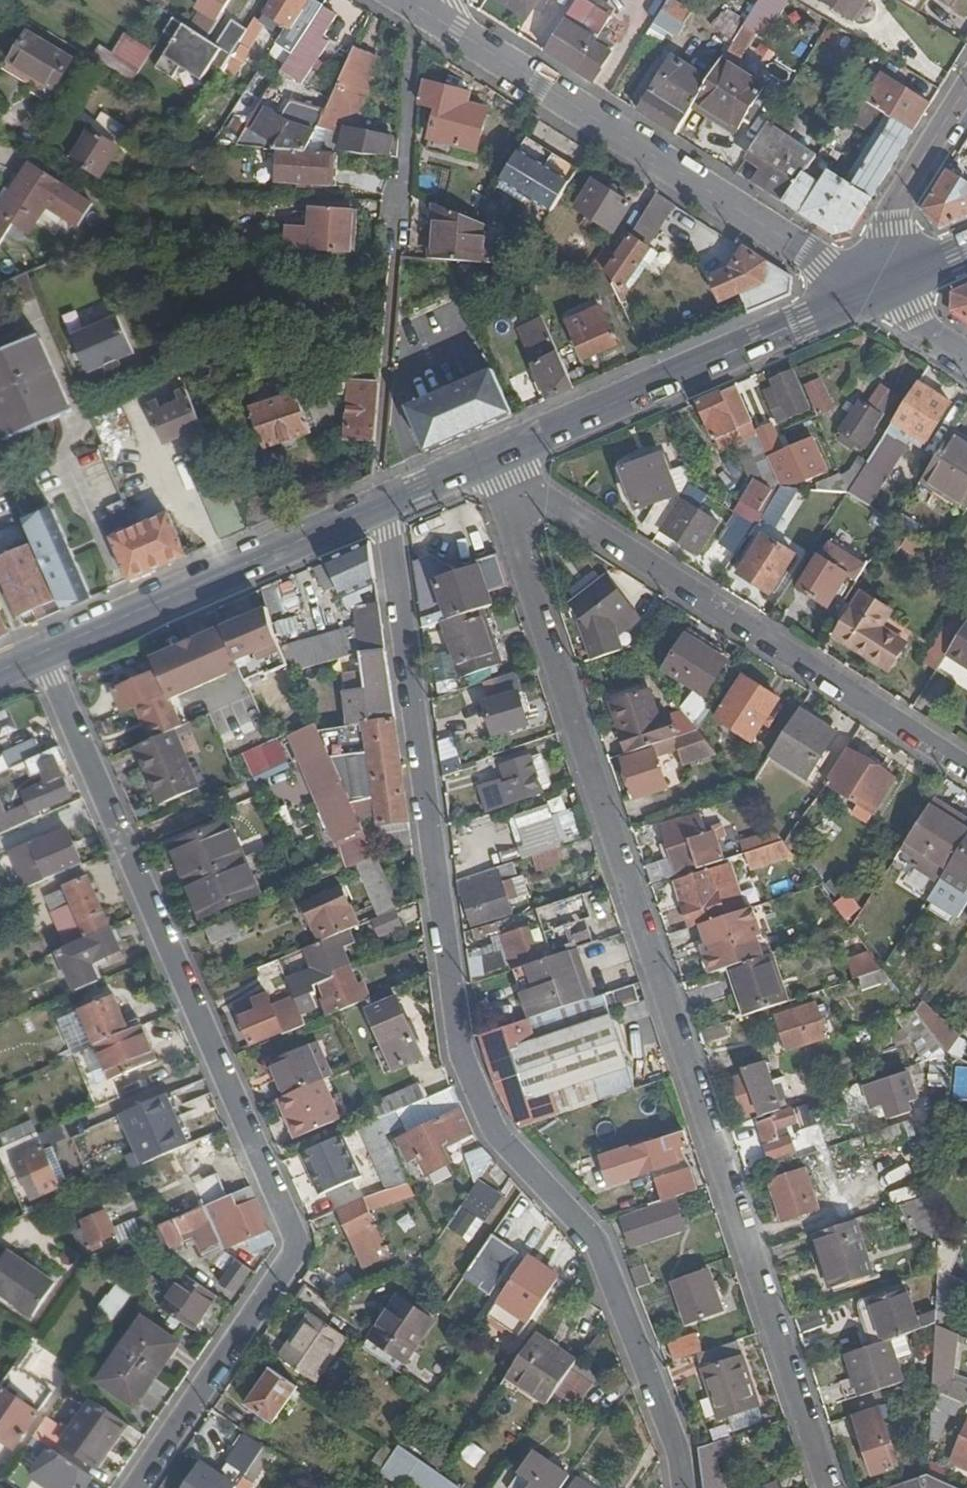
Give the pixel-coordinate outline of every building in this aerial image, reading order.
[(192,29),(207,39),(231,1),(229,0),(211,0),(192,29)] [(265,13),(305,38),(324,9),(329,0),(273,0),(265,13)] [(549,0),(538,0),(533,8),(541,13),(549,0)] [(611,55),(596,46),(606,30),(613,18),(588,2),(584,0),(580,0),(547,53),(593,83),(611,55)] [(654,30),(678,42),(694,10),(674,0),(668,0),(654,30)] [(740,34),(746,38),(751,31),(761,37),(784,0),(761,0),(740,34)] [(819,0),(855,23),(869,0),(819,0)] [(304,87),(315,70),(318,64),(330,45),(324,42),(338,17),(324,9),(305,38),(283,74),(304,87)] [(730,40),(743,21),(730,13),(717,32),(730,40)] [(224,70),(249,31),(233,21),(217,45),(207,39),(192,29),(185,25),(165,57),(203,81),(214,64),(224,70)] [(224,70),(223,72),(233,78),(265,28),(254,22),(249,31),(224,70)] [(596,46),(611,55),(615,49),(605,42),(611,33),(606,30),(596,46)] [(13,59),(60,87),(74,61),(28,33),(13,59)] [(103,47),(94,61),(133,84),(154,51),(128,34),(115,54),(103,47)] [(377,57),(356,47),(327,110),(319,128),(337,134),(332,153),(398,158),(399,144),(393,142),(394,139),(356,129),(349,127),(377,57)] [(383,59),(377,57),(349,127),(356,129),(383,59)] [(60,87),(13,59),(10,65),(56,93),(60,87)] [(696,107),(711,81),(675,59),(641,113),(678,136),(696,107)] [(725,59),(711,81),(696,107),(736,132),(765,85),(725,59)] [(323,67),(318,64),(315,70),(319,73),(323,67)] [(851,234),(931,105),(882,75),(865,102),(857,97),(844,117),(874,137),(847,181),(829,171),(821,184),(804,174),(821,158),(769,125),(752,153),(768,164),(755,185),(837,237),(851,234)] [(468,104),(470,95),(427,83),(421,104),(439,109),(431,138),(478,151),(490,111),(468,104)] [(279,149),(308,151),(319,128),(327,110),(293,104),(282,120),(265,111),(253,130),(249,128),(237,146),(279,149)] [(265,111),(261,108),(249,128),(253,130),(265,111)] [(66,154),(73,158),(92,128),(86,124),(66,154)] [(92,128),(73,158),(98,175),(117,144),(92,128)] [(501,182),(511,188),(540,145),(530,138),(501,182)] [(540,145),(511,188),(552,215),(580,170),(540,145)] [(332,153),(308,151),(279,149),(278,182),(329,186),(332,153)] [(0,209),(0,243),(13,222),(31,232),(61,184),(28,163),(0,209)] [(950,170),(924,211),(940,230),(966,218),(966,183),(964,180),(950,170)] [(634,204),(595,180),(576,208),(615,234),(634,204)] [(657,193),(638,222),(656,234),(675,205),(657,193)] [(485,263),(488,226),(475,221),(437,206),(434,259),(447,261),(485,263)] [(287,228),(286,249),(350,254),(354,210),(312,208),(309,229),(287,228)] [(604,273),(620,307),(627,296),(623,292),(652,249),(648,246),(656,234),(638,222),(617,254),(604,273)] [(607,248),(590,272),(604,273),(617,254),(607,248)] [(743,293),(751,313),(790,296),(793,280),(746,250),(733,270),(712,279),(723,302),(743,293)] [(949,297),(948,309),(966,321),(966,289),(949,297)] [(516,327),(541,315),(533,297),(508,309),(516,327)] [(588,314),(594,328),(573,337),(584,362),(619,347),(602,308),(588,314)] [(72,340),(88,377),(137,356),(121,320),(72,340)] [(533,367),(548,401),(575,389),(545,324),(522,334),(536,366),(533,367)] [(0,356),(0,426),(7,443),(72,413),(41,338),(0,356)] [(347,440),(376,443),(383,352),(333,348),(329,390),(350,391),(347,440)] [(427,453),(515,415),(496,371),(408,409),(427,453)] [(769,383),(786,419),(807,409),(792,373),(769,383)] [(817,417),(831,411),(819,382),(804,389),(817,417)] [(736,427),(751,420),(735,385),(697,402),(714,440),(737,430),(736,427)] [(867,464),(860,474),(874,483),(907,434),(924,445),(949,405),(939,398),(918,385),(867,464)] [(838,433),(861,448),(894,397),(880,388),(866,408),(858,402),(838,433)] [(167,446),(204,430),(189,393),(173,400),(176,406),(163,412),(160,406),(151,410),(167,446)] [(255,411),(268,450),(310,435),(296,396),(255,411)] [(777,424),(762,424),(763,447),(778,447),(777,424)] [(950,436),(931,466),(930,484),(966,507),(966,446),(950,436)] [(802,482),(825,471),(811,441),(771,459),(783,487),(802,482)] [(676,495),(661,457),(621,474),(636,511),(676,495)] [(840,476),(847,494),(860,474),(867,464),(859,458),(849,473),(840,476)] [(248,531),(218,462),(193,472),(223,541),(248,531)] [(0,464),(0,496),(12,491),(10,487),(0,464)] [(829,493),(847,494),(840,476),(826,483),(829,493)] [(757,511),(769,493),(754,483),(742,502),(757,511)] [(780,488),(761,517),(775,527),(800,490),(780,488)] [(660,533),(698,558),(718,527),(679,502),(660,533)] [(125,513),(121,505),(110,510),(113,518),(125,513)] [(656,535),(670,514),(658,507),(645,528),(656,535)] [(36,546),(59,599),(64,610),(92,598),(54,511),(26,523),(36,546)] [(187,557),(168,515),(116,537),(108,520),(103,522),(129,582),(187,557)] [(725,572),(748,537),(735,529),(713,563),(725,572)] [(900,550),(920,563),(923,541),(910,533),(900,550)] [(794,558),(762,536),(737,575),(769,596),(794,558)] [(370,544),(314,568),(324,592),(336,587),(342,599),(376,585),(370,544)] [(0,562),(0,572),(19,616),(59,599),(36,546),(0,562)] [(829,546),(820,560),(847,577),(847,578),(853,582),(863,567),(829,546)] [(431,558),(413,563),(422,630),(439,625),(481,611),(492,608),(479,570),(466,576),(431,558)] [(820,560),(818,559),(798,590),(827,609),(847,578),(847,577),(820,560)] [(581,631),(592,661),(621,651),(617,636),(635,621),(601,581),(573,606),(590,628),(581,631)] [(284,611),(276,585),(261,591),(269,616),(284,611)] [(261,591),(241,600),(258,654),(267,651),(280,678),(290,674),(279,649),(269,616),(261,591)] [(861,654),(877,629),(868,623),(879,605),(860,593),(832,636),(861,654)] [(361,653),(384,650),(378,605),(354,608),(357,627),(279,649),(290,674),(361,653)] [(10,634),(0,609),(0,638),(10,634)] [(481,611),(439,625),(457,675),(499,662),(481,611)] [(947,654),(966,667),(966,623),(948,652),(947,654)] [(239,669),(222,629),(206,636),(224,676),(239,669)] [(206,636),(150,660),(155,672),(165,694),(168,701),(224,676),(206,636)] [(724,666),(683,639),(664,671),(704,697),(724,666)] [(924,666),(935,672),(947,654),(948,652),(938,645),(924,666)] [(373,723),(394,720),(384,650),(361,653),(367,690),(348,693),(350,708),(370,705),(373,723)] [(155,672),(115,690),(124,713),(139,705),(165,694),(155,672)] [(778,704),(741,680),(715,720),(752,744),(778,704)] [(613,703),(629,754),(652,746),(677,738),(669,716),(658,720),(649,692),(613,703)] [(171,731),(180,727),(168,701),(165,694),(139,705),(154,739),(171,731)] [(458,727),(448,696),(433,701),(444,733),(458,727)] [(493,736),(526,725),(516,696),(484,707),(493,736)] [(232,727),(248,723),(244,704),(228,708),(232,727)] [(836,735),(800,711),(769,760),(806,782),(836,735)] [(374,798),(404,794),(394,720),(373,723),(317,733),(349,803),(374,798)] [(374,856),(349,803),(317,733),(315,729),(293,739),(309,777),(296,783),(308,810),(322,803),(350,867),(355,865),(374,856)] [(154,739),(136,747),(155,792),(192,777),(171,731),(154,739)] [(681,763),(713,753),(697,732),(677,738),(652,746),(653,751),(622,761),(635,800),(667,790),(658,760),(678,754),(681,763)] [(4,756),(10,769),(39,756),(33,742),(4,756)] [(271,777),(258,747),(242,754),(255,784),(271,777)] [(874,817),(897,782),(849,752),(827,787),(862,809),(874,817)] [(495,770),(491,757),(473,763),(475,768),(477,776),(495,770)] [(507,805),(542,794),(530,758),(501,767),(507,787),(502,789),(507,805)] [(71,798),(54,759),(38,765),(46,783),(21,794),(30,816),(71,798)] [(411,843),(404,794),(374,798),(378,829),(386,828),(389,847),(411,843)] [(898,856),(938,883),(941,878),(966,838),(966,831),(950,820),(954,813),(934,800),(898,856)] [(521,850),(524,860),(561,848),(546,807),(517,817),(527,847),(521,850)] [(874,817),(862,809),(856,817),(869,825),(874,817)] [(954,813),(950,820),(966,831),(966,821),(954,813)] [(686,839),(705,832),(699,815),(660,827),(676,874),(694,868),(686,839)] [(199,921),(261,896),(228,821),(167,847),(199,921)] [(742,839),(751,870),(794,859),(785,828),(742,839)] [(45,881),(82,865),(67,829),(30,846),(45,881)] [(941,878),(966,893),(966,891),(966,838),(941,878)] [(494,869),(522,856),(516,843),(488,856),(494,869)] [(374,856),(355,865),(378,918),(399,909),(374,856)] [(456,882),(458,898),(462,897),(472,925),(511,913),(507,902),(502,884),(511,880),(514,879),(509,865),(456,882)] [(701,926),(725,918),(710,872),(678,882),(686,906),(682,908),(689,930),(701,926)] [(521,876),(502,884),(507,902),(527,894),(521,876)] [(78,992),(96,985),(88,966),(119,951),(110,928),(89,879),(64,889),(66,893),(47,901),(52,913),(50,914),(65,949),(66,950),(61,953),(78,992)] [(348,931),(358,927),(342,890),(302,908),(318,943),(348,931)] [(581,892),(534,908),(551,958),(575,950),(598,942),(581,892)] [(851,892),(836,903),(848,920),(864,909),(851,892)] [(725,918),(701,926),(707,944),(702,946),(712,974),(728,969),(764,957),(758,938),(762,936),(753,909),(725,918)] [(240,933),(233,918),(204,930),(211,945),(240,933)] [(510,968),(537,958),(527,930),(501,940),(510,968)] [(352,942),(348,931),(318,943),(302,950),(324,1000),(318,1003),(325,1019),(337,1014),(370,1000),(363,985),(357,987),(341,947),(352,942)] [(551,958),(526,966),(534,990),(521,994),(529,1019),(584,1001),(575,976),(583,974),(575,950),(551,958)] [(855,980),(857,980),(876,974),(877,964),(869,953),(849,961),(855,980)] [(764,957),(728,969),(743,1018),(788,1003),(772,954),(764,957)] [(466,960),(469,978),(481,977),(479,959),(466,960)] [(863,998),(874,995),(876,974),(857,980),(863,998)] [(529,1019),(477,1037),(491,1082),(517,1130),(635,1089),(628,1068),(609,1011),(637,1001),(632,985),(584,1001),(529,1019)] [(313,991),(293,1000),(305,1028),(325,1019),(318,1003),(313,991)] [(391,991),(370,1000),(372,1007),(365,1011),(392,1074),(424,1060),(399,1000),(395,1001),(391,991)] [(252,1049),(305,1028),(293,1000),(292,996),(270,1005),(265,994),(235,1008),(252,1049)] [(95,1047),(130,1032),(115,998),(81,1014),(95,1047)] [(914,1012),(948,1056),(959,1039),(919,1005),(914,1012)] [(826,1039),(814,1006),(775,1019),(788,1052),(826,1039)] [(721,1025),(699,1032),(704,1046),(726,1038),(721,1025)] [(99,1111),(119,1102),(110,1080),(155,1059),(141,1027),(130,1032),(95,1047),(75,1056),(99,1111)] [(306,1047),(274,1061),(281,1076),(276,1078),(285,1098),(279,1101),(295,1139),(337,1121),(321,1081),(306,1047)] [(635,1089),(664,1079),(657,1058),(628,1068),(635,1089)] [(270,1063),(276,1078),(281,1076),(274,1061),(270,1063)] [(956,1095),(966,1095),(966,1066),(958,1066),(956,1095)] [(783,1080),(772,1083),(767,1069),(732,1081),(744,1115),(789,1100),(783,1080)] [(913,1098),(906,1080),(876,1090),(881,1104),(887,1102),(891,1116),(905,1111),(902,1102),(913,1098)] [(451,1084),(423,1097),(394,1110),(406,1133),(387,1143),(399,1168),(417,1159),(428,1178),(452,1165),(442,1146),(470,1132),(451,1084)] [(394,1110),(423,1097),(417,1086),(371,1107),(375,1119),(394,1110)] [(143,1165),(187,1146),(165,1095),(121,1115),(143,1165)] [(786,1130),(796,1126),(791,1112),(757,1124),(770,1161),(794,1153),(786,1130)] [(357,1128),(387,1190),(407,1183),(399,1168),(387,1143),(375,1119),(357,1128)] [(915,1136),(910,1122),(865,1137),(870,1151),(915,1136)] [(342,1134),(297,1156),(318,1197),(362,1177),(342,1134)] [(674,1152),(687,1147),(682,1134),(630,1151),(638,1177),(679,1164),(674,1152)] [(59,1187),(38,1138),(10,1150),(32,1200),(59,1187)] [(496,1170),(487,1146),(465,1153),(474,1178),(496,1170)] [(649,1207),(698,1191),(691,1172),(643,1188),(649,1207)] [(781,1222),(818,1210),(805,1172),(768,1184),(781,1222)] [(500,1198),(477,1181),(447,1229),(464,1241),(478,1220),(484,1222),(500,1198)] [(383,1191),(337,1210),(363,1269),(388,1256),(368,1211),(414,1196),(407,1183),(387,1190),(383,1191)] [(253,1254),(275,1245),(250,1188),(204,1208),(211,1224),(223,1252),(247,1242),(253,1254)] [(940,1230),(940,1218),(941,1192),(912,1202),(922,1235),(940,1230)] [(621,1221),(630,1248),(685,1230),(675,1202),(621,1221)] [(912,1202),(903,1205),(914,1238),(922,1235),(912,1202)] [(211,1224),(204,1208),(161,1227),(170,1248),(196,1237),(194,1231),(211,1224)] [(116,1237),(105,1213),(82,1224),(92,1247),(116,1237)] [(864,1275),(849,1224),(814,1236),(831,1290),(853,1282),(853,1278),(864,1275)] [(467,1279),(497,1295),(522,1250),(492,1233),(467,1279)] [(236,1261),(223,1252),(219,1248),(210,1261),(226,1274),(236,1261)] [(0,1267),(0,1296),(31,1316),(53,1285),(9,1254),(0,1267)] [(527,1258),(498,1301),(530,1323),(559,1281),(527,1258)] [(235,1295),(253,1272),(236,1261),(226,1274),(219,1284),(235,1295)] [(685,1325),(722,1313),(708,1272),(671,1286),(685,1325)] [(940,1328),(961,1282),(938,1272),(936,1312),(935,1326),(940,1328)] [(161,1309),(195,1331),(218,1298),(184,1275),(161,1309)] [(117,1319),(135,1290),(119,1280),(101,1309),(117,1319)] [(935,1326),(936,1312),(917,1318),(908,1292),(889,1298),(887,1294),(858,1304),(871,1347),(889,1341),(935,1326)] [(361,1350),(399,1376),(433,1325),(396,1300),(361,1350)] [(796,1321),(800,1334),(824,1326),(819,1313),(796,1321)] [(315,1381),(345,1339),(308,1314),(279,1356),(315,1381)] [(142,1318),(119,1351),(158,1377),(180,1345),(142,1318)] [(935,1326),(932,1390),(960,1402),(966,1405),(966,1386),(951,1380),(955,1342),(962,1345),(964,1339),(940,1328),(935,1326)] [(547,1407),(556,1393),(576,1362),(536,1335),(506,1380),(547,1407)] [(696,1355),(701,1353),(695,1336),(669,1345),(674,1362),(696,1355)] [(871,1347),(846,1355),(860,1396),(903,1382),(889,1341),(871,1347)] [(758,1406),(736,1342),(701,1353),(696,1355),(718,1419),(758,1406)] [(158,1377),(119,1351),(98,1383),(136,1409),(158,1377)] [(576,1362),(556,1393),(575,1404),(595,1375),(576,1362)] [(15,1368),(1,1389),(38,1415),(52,1394),(15,1368)] [(297,1386),(270,1368),(245,1405),(272,1423),(297,1386)] [(0,1390),(0,1440),(14,1449),(38,1415),(1,1389),(0,1390)] [(954,1416),(960,1402),(932,1390),(930,1430),(930,1440),(936,1442),(949,1412),(954,1416)] [(125,1424),(90,1400),(66,1436),(45,1421),(34,1438),(48,1448),(90,1476),(125,1424)] [(879,1407),(883,1419),(893,1415),(890,1404),(879,1407)] [(879,1407),(853,1416),(872,1476),(898,1467),(883,1419),(879,1407)] [(951,1463),(966,1470),(966,1426),(951,1463)] [(726,1441),(697,1448),(702,1487),(722,1487),(712,1457),(729,1452),(726,1441)] [(236,1487),(251,1487),(274,1453),(265,1446),(237,1487),(236,1487)] [(382,1470),(394,1453),(384,1447),(373,1464),(382,1470)] [(398,1447),(394,1453),(382,1470),(380,1473),(401,1486),(407,1480),(419,1487),(458,1487),(442,1477),(398,1447)] [(48,1448),(29,1477),(45,1487),(87,1487),(94,1479),(90,1476),(48,1448)] [(570,1477),(534,1452),(520,1473),(534,1483),(531,1487),(563,1487),(570,1477)] [(237,1487),(202,1463),(185,1487),(236,1487),(237,1487)] [(928,1475),(941,1482),(945,1471),(928,1463),(928,1475)] [(941,1482),(928,1475),(890,1487),(954,1487),(941,1482)]
